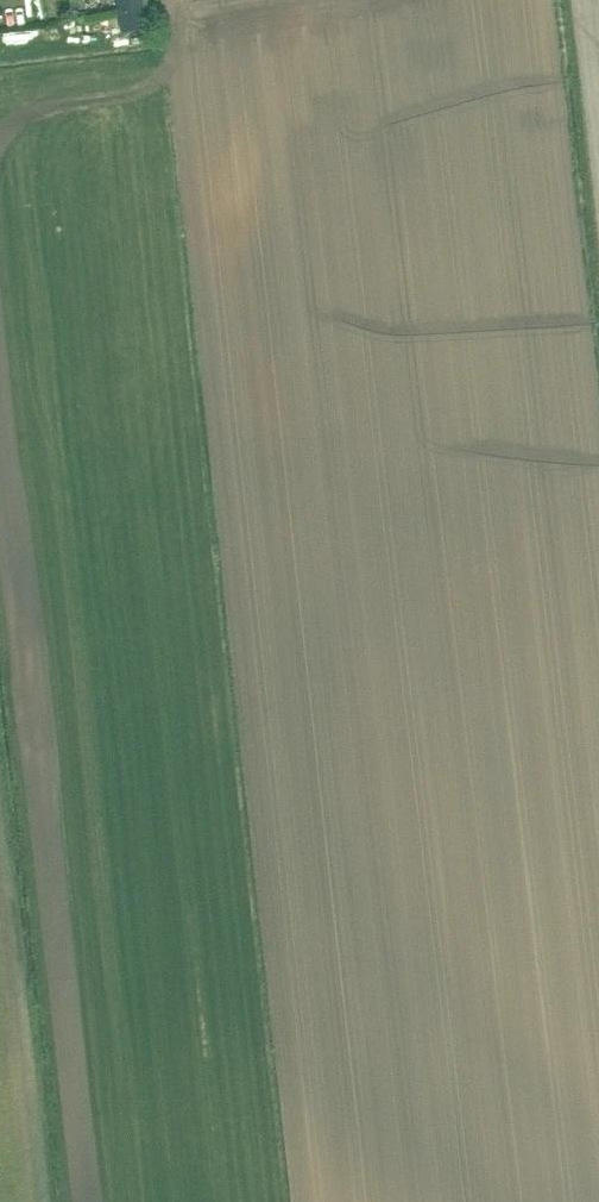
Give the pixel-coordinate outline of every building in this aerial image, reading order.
[(99,19),(76,27),(80,39),(103,31),(99,19)]
